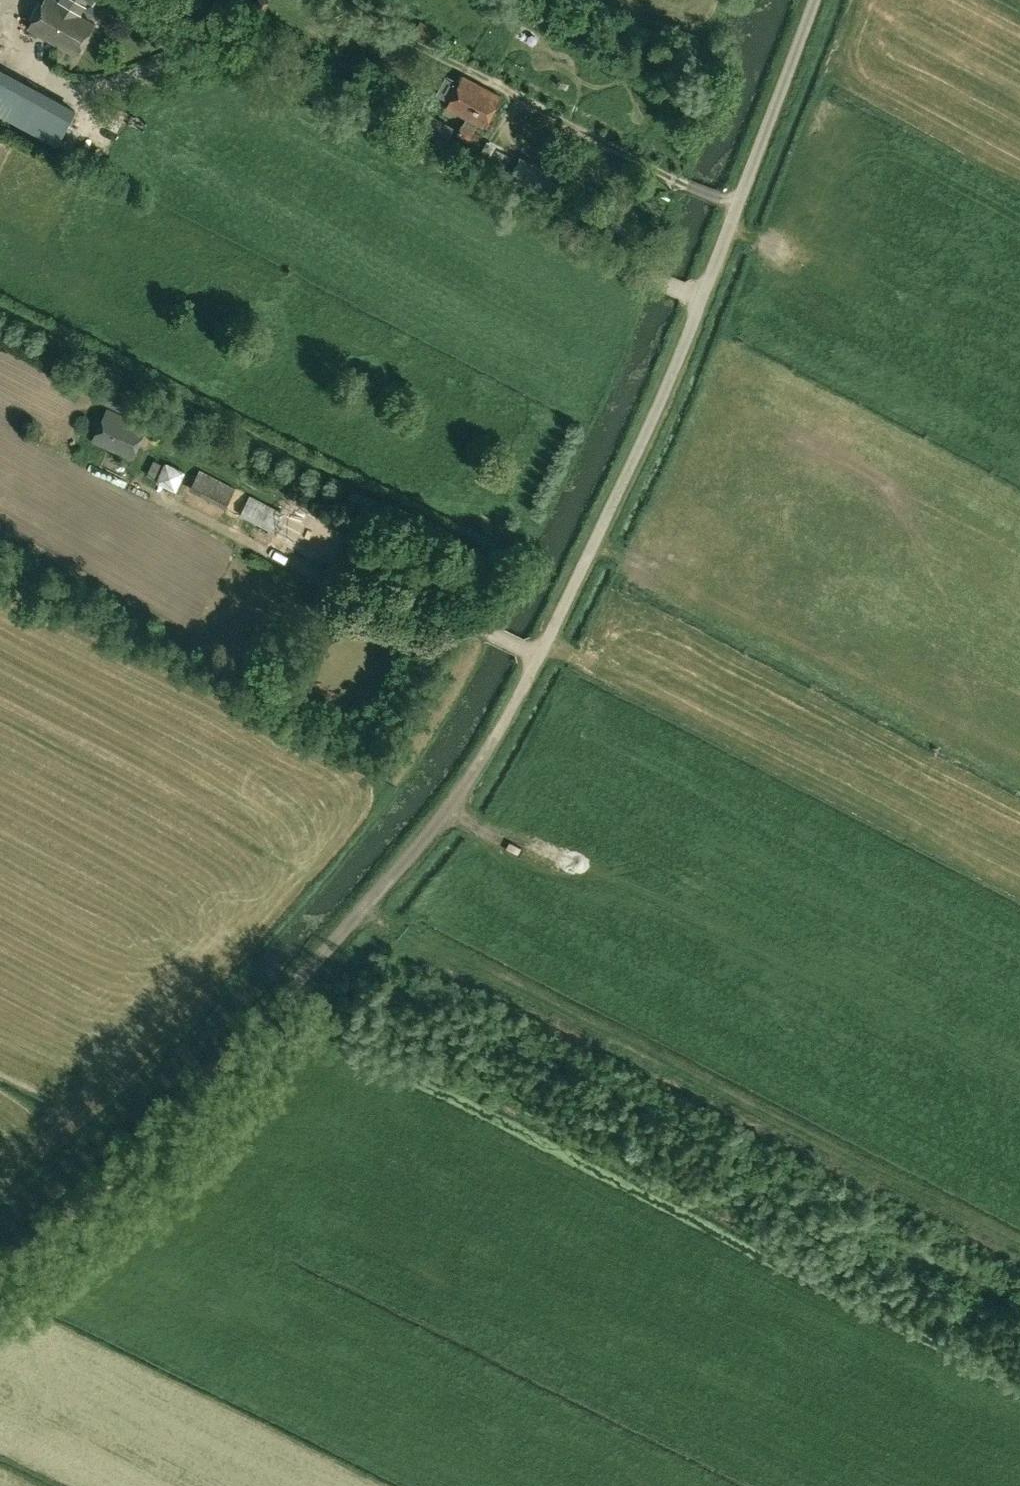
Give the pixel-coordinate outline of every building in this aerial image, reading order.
[(28,27),(61,47),(63,44),(77,53),(95,23),(80,14),(87,2),(93,5),(96,0),(44,0),(28,27)] [(21,122),(40,87),(0,66),(0,111),(21,122)] [(464,75),(447,107),(483,126),(500,95),(464,75)] [(70,113),(74,103),(52,94),(48,103),(70,113)] [(47,104),(43,113),(63,122),(67,113),(47,104)] [(454,128),(429,114),(420,131),(444,145),(454,128)] [(93,398),(121,411),(129,394),(101,382),(93,398)] [(93,441),(131,459),(146,426),(107,408),(93,441)] [(146,475),(154,478),(161,462),(154,459),(146,475)] [(176,491),(185,472),(164,463),(155,482),(176,491)] [(199,469),(188,489),(225,507),(236,487),(199,469)] [(282,512),(250,495),(240,515),(272,532),(282,512)] [(528,862),(521,869),(538,885),(545,878),(528,862)]
